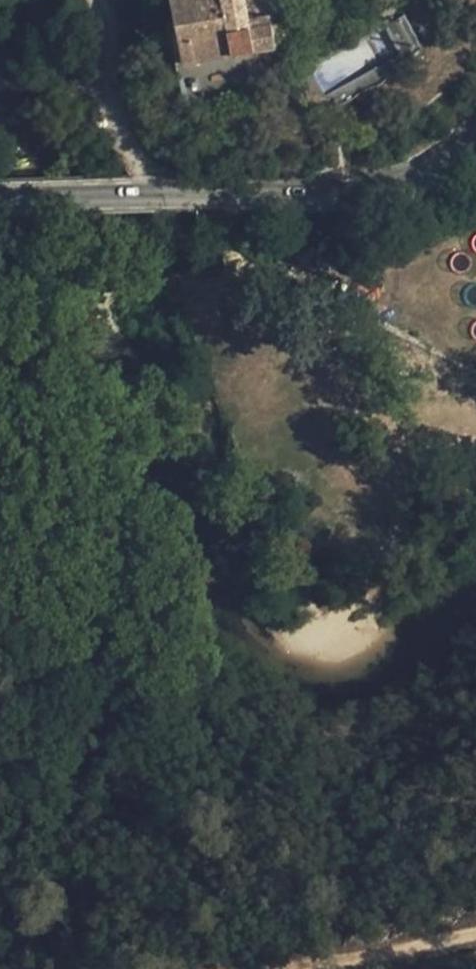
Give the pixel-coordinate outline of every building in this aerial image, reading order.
[(276,48),(271,24),(250,28),(249,19),(245,0),(172,0),(185,64),(192,63),(219,58),(276,48)] [(250,28),(271,24),(269,15),(249,19),(250,28)] [(192,63),(194,77),(222,72),(219,58),(192,63)]
